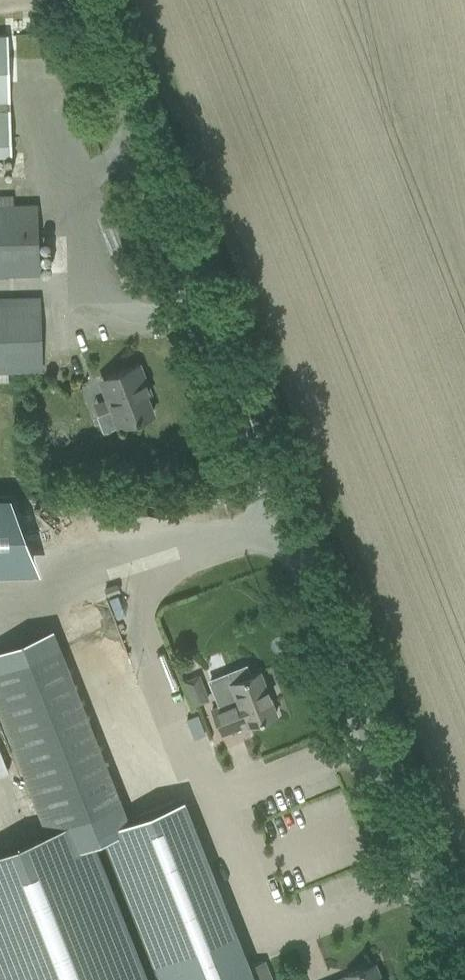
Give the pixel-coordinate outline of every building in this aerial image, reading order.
[(11,153),(8,36),(0,37),(0,154),(11,153)] [(15,148),(15,164),(25,164),(25,148),(15,148)] [(19,274),(39,273),(37,204),(17,205),(13,205),(0,205),(0,275),(19,274)] [(9,370),(8,355),(22,356),(42,355),(40,297),(20,298),(0,297),(0,370),(9,370)] [(112,409),(99,414),(105,431),(119,426),(119,427),(135,421),(153,414),(146,395),(150,393),(146,383),(139,364),(120,371),(107,376),(114,393),(107,396),(112,409)] [(33,556),(11,498),(10,497),(0,497),(0,557),(33,556)] [(118,583),(105,588),(108,596),(121,591),(118,583)] [(228,673),(208,680),(218,707),(212,710),(214,715),(222,734),(248,724),(249,726),(276,715),(260,672),(241,679),(232,683),(228,673)] [(199,675),(183,681),(193,706),(209,700),(199,675)] [(95,843),(106,838),(161,979),(213,979),(250,965),(248,959),(249,959),(248,956),(246,956),(184,799),(129,820),(121,801),(45,831),(0,849),(0,979),(148,979),(95,843)] [(266,963),(261,961),(250,965),(213,979),(273,979),(266,963)] [(375,963),(347,974),(348,976),(338,979),(381,979),(375,963)]
